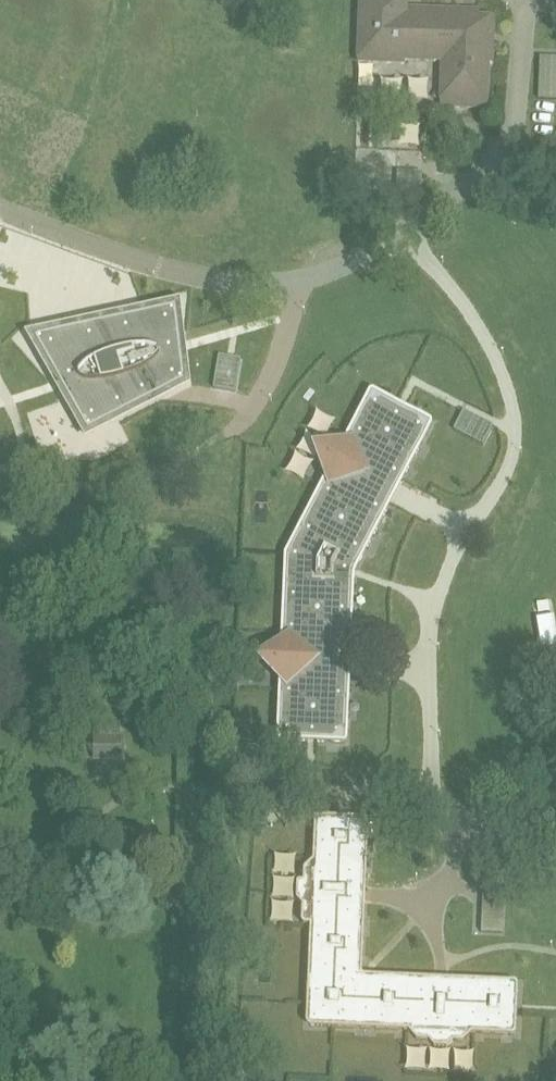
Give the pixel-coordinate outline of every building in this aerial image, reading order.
[(405,66),(405,62),(441,64),(440,108),(488,110),(489,65),(492,65),(493,43),(493,34),(494,18),(475,17),(475,21),(465,20),(465,12),(463,12),(439,11),(421,11),(419,10),(419,15),(407,14),(407,0),(360,0),(357,64),(405,66)] [(421,195),(422,174),(397,173),(396,194),(421,195)] [(185,382),(182,354),(182,353),(181,353),(180,352),(180,353),(176,353),(175,343),(179,343),(179,342),(180,342),(180,341),(180,340),(177,308),(176,308),(176,307),(175,307),(175,306),(174,306),(174,307),(35,336),(34,337),(34,338),(33,338),(33,339),(34,339),(53,373),(54,373),(56,377),(53,378),(54,380),(61,378),(67,395),(63,397),(64,399),(68,397),(70,402),(69,402),(86,432),(87,432),(87,433),(88,433),(89,432),(184,384),(185,384),(185,383),(185,382)] [(203,422),(233,426),(244,337),(221,334),(217,367),(210,367),(203,422)] [(432,423),(432,422),(432,421),(431,421),(431,420),(406,407),(402,414),(395,410),(398,404),(374,391),(373,391),(372,390),(371,391),(370,391),(370,392),(369,392),(341,447),(324,452),(323,453),(322,454),(322,455),(322,456),(328,473),(284,555),(281,647),(268,659),(267,660),(267,661),(267,662),(267,663),(280,676),(277,737),(277,738),(277,739),(277,740),(278,740),(278,741),(279,741),(280,741),(308,742),(308,735),(316,735),(316,743),(344,744),(345,744),(346,743),(347,743),(347,742),(347,741),(348,741),(350,677),(344,677),(345,652),(351,652),(355,576),(356,571),(391,503),(386,500),(397,479),(403,482),(432,425),(432,424),(432,423)] [(263,442),(240,439),(239,451),(261,454),(263,442)] [(542,650),(555,648),(555,626),(554,616),(536,619),(542,650)] [(121,760),(122,735),(93,736),(93,760),(121,760)] [(516,1031),(517,1014),(517,1013),(516,1012),(515,1011),(515,1006),(516,1006),(517,1006),(517,1005),(517,1004),(518,986),(518,985),(517,984),(517,983),(516,983),(516,982),(515,982),(514,982),(448,979),(447,979),(447,980),(446,980),(446,981),(446,983),(438,982),(438,979),(365,976),(364,976),(364,975),(363,975),(362,974),(362,973),(365,904),(362,903),(362,891),(364,891),(365,891),(365,890),(366,890),(366,889),(369,824),(369,823),(368,822),(368,821),(367,820),(366,819),(365,819),(364,819),(346,818),(344,818),(339,818),(337,818),(320,817),(319,817),(318,817),(317,818),(316,818),(316,819),(315,819),(315,820),(315,821),(313,861),(305,868),(305,869),(304,869),(304,870),(304,871),(304,881),(303,881),(303,882),(302,882),(299,882),(298,882),(298,883),(297,883),(297,884),(297,900),(302,906),(302,921),(302,922),(302,923),(303,924),(304,924),(304,925),(305,925),(306,925),(310,925),(306,1021),(306,1022),(307,1023),(307,1024),(308,1025),(309,1026),(310,1026),(311,1027),(312,1027),(408,1031),(416,1039),(417,1040),(418,1040),(419,1040),(427,1041),(428,1041),(429,1041),(429,1042),(434,1047),(447,1048),(454,1042),(461,1042),(462,1042),(463,1042),(464,1042),(464,1041),(472,1034),(512,1036),(513,1035),(514,1035),(515,1034),(516,1033),(516,1032),(516,1031)]
